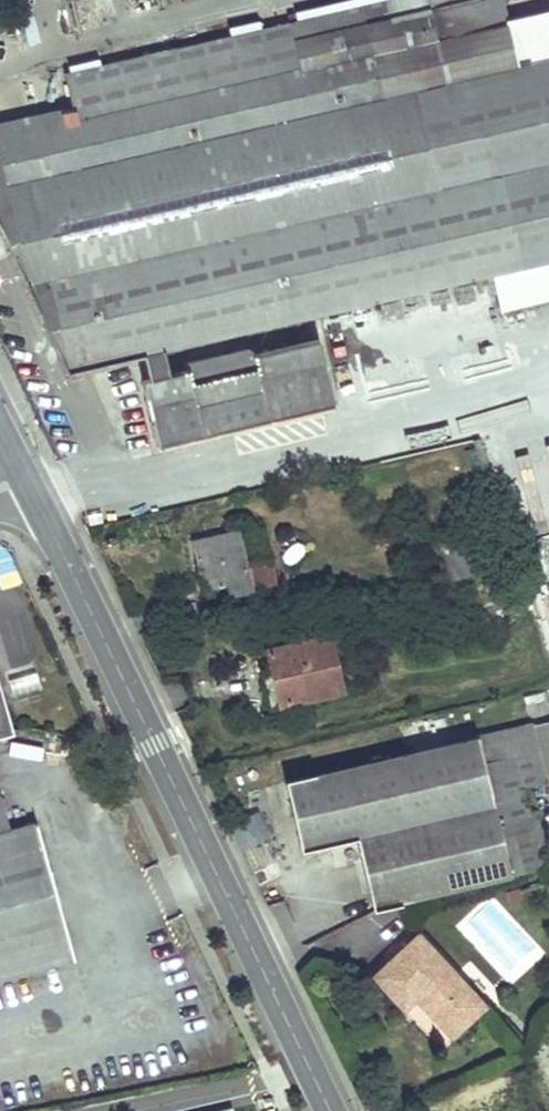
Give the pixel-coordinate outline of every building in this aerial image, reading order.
[(75,108),(77,119),(64,122),(62,111),(0,125),(0,229),(67,372),(143,354),(149,378),(142,380),(158,445),(334,404),(319,339),(254,354),(248,347),(187,361),(188,369),(170,373),(164,349),(548,260),(548,52),(515,60),(502,0),(469,0),(430,9),(428,0),(385,0),(67,74),(75,108)] [(75,108),(62,111),(64,122),(77,119),(75,108)] [(482,619),(519,610),(499,522),(431,538),(442,586),(476,578),(479,592),(476,593),(482,619)] [(204,589),(206,588),(208,599),(253,589),(253,588),(274,583),(268,556),(246,561),(239,529),(193,540),(204,589)] [(347,631),(330,634),(342,689),(359,685),(347,631)] [(342,689),(330,634),(267,649),(273,672),(280,670),(286,702),(342,689)] [(12,731),(0,688),(0,734),(12,731)] [(548,780),(548,720),(532,724),(539,752),(515,758),(523,786),(548,780)] [(523,786),(515,758),(539,752),(532,724),(286,781),(292,807),(301,846),(356,835),(365,873),(374,906),(508,875),(509,876),(548,866),(548,843),(535,812),(529,813),(523,786)] [(73,958),(36,822),(8,830),(0,799),(0,977),(73,958)] [(404,1007),(416,995),(452,1034),(484,1006),(419,934),(375,975),(404,1007)] [(505,1018),(500,1023),(517,1042),(523,1037),(505,1018)]
